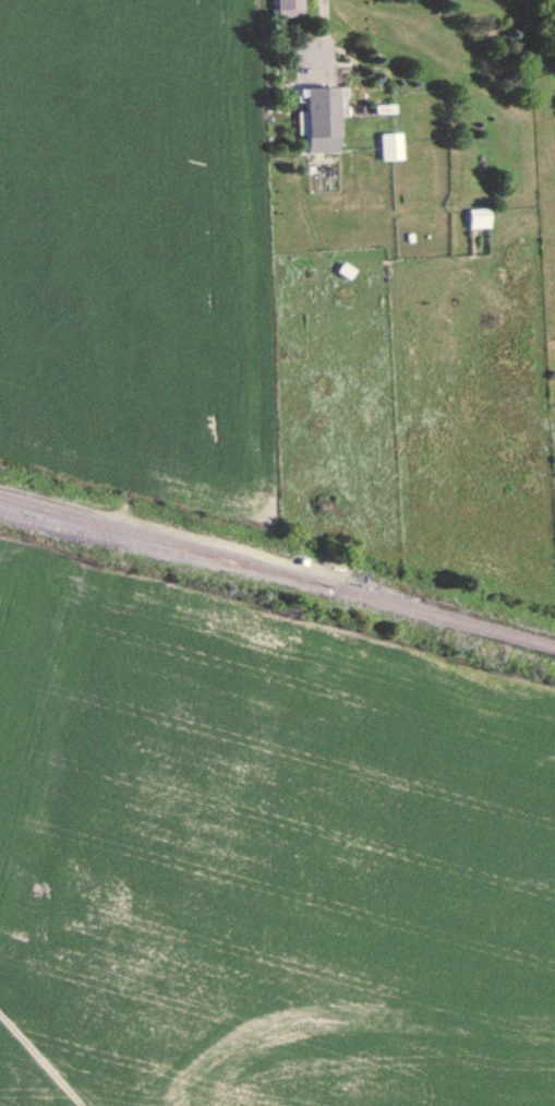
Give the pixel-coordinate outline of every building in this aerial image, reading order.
[(300,0),(274,0),(274,15),(300,15),(300,0)] [(336,151),(335,85),(303,86),(305,152),(336,151)] [(379,158),(400,157),(399,131),(378,132),(379,158)] [(487,207),(467,208),(468,227),(487,226),(487,207)]
